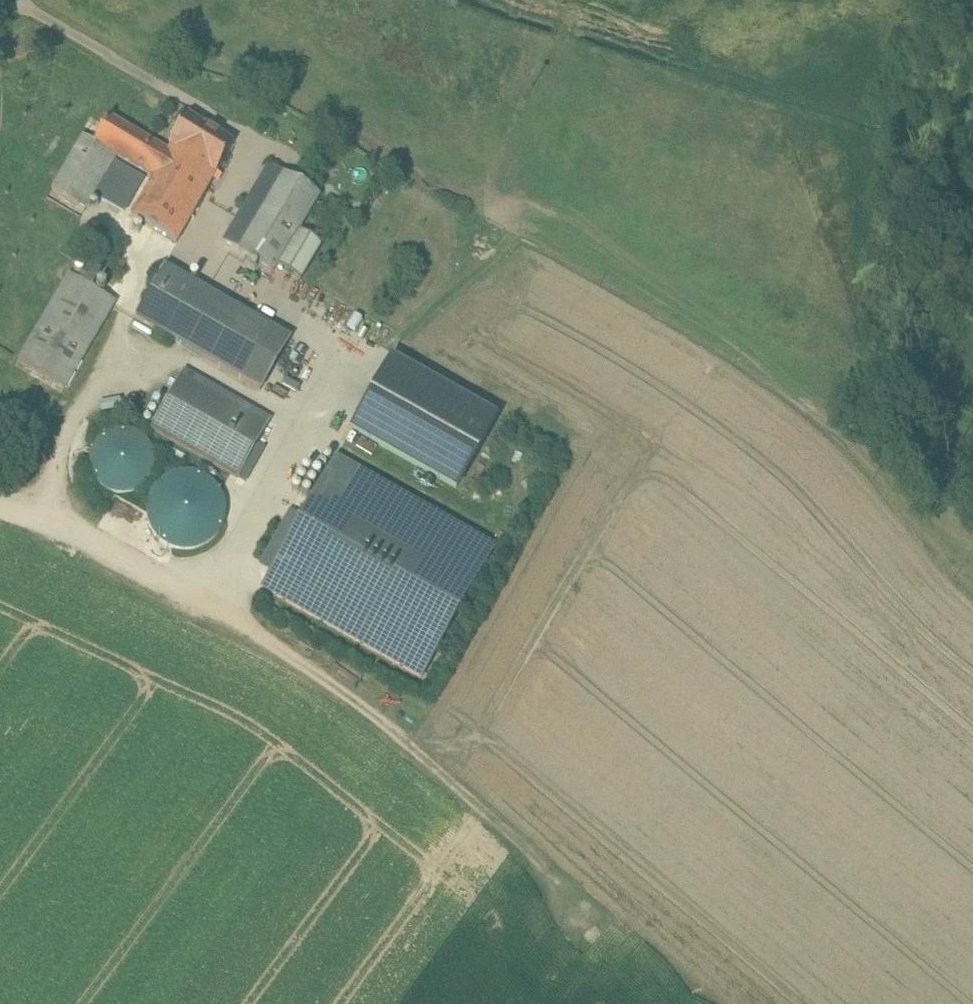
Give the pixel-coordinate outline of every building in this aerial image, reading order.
[(108,112),(64,190),(93,206),(99,196),(186,244),(246,137),(188,104),(166,144),(108,112)] [(318,200),(283,178),(239,247),(298,284),(322,245),(299,230),(318,200)] [(290,338),(164,267),(134,320),(260,391),(290,338)] [(123,307),(69,276),(23,357),(76,388),(123,307)] [(389,358),(348,430),(460,493),(501,421),(389,358)] [(273,423),(184,373),(151,430),(240,481),(273,423)] [(83,472),(133,499),(161,449),(111,422),(83,472)] [(502,553),(336,457),(259,589),(425,685),(502,553)] [(231,483),(165,463),(144,531),(210,551),(231,483)]
